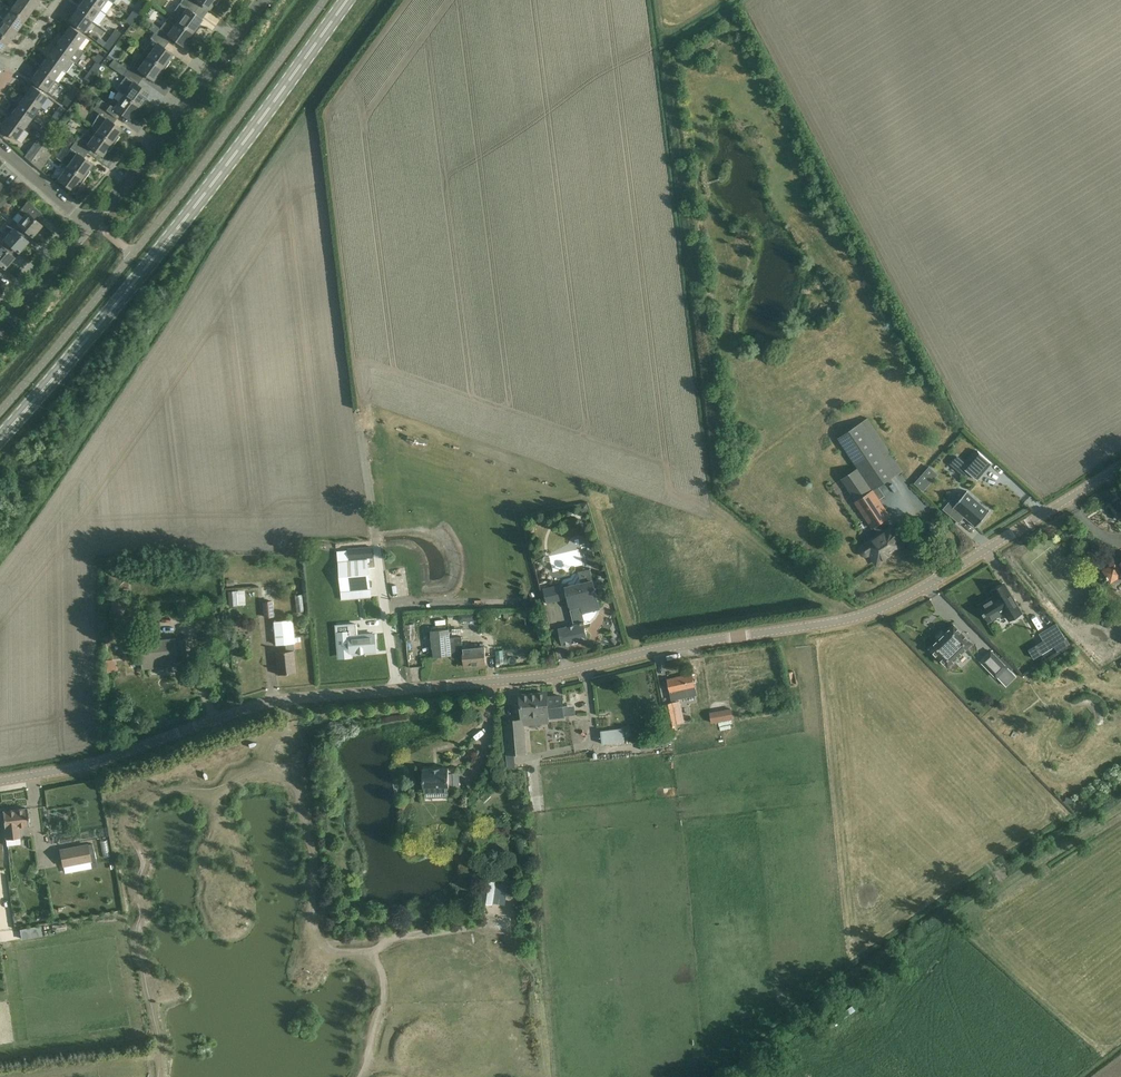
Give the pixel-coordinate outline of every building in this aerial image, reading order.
[(25,19),(33,8),(22,0),(17,0),(11,9),(25,19)] [(100,10),(87,0),(84,0),(77,9),(92,20),(100,10)] [(109,0),(87,0),(100,10),(100,9),(106,13),(113,3),(109,0)] [(177,21),(193,32),(201,20),(192,13),(197,7),(188,0),(183,0),(171,16),(177,21)] [(197,7),(201,2),(210,9),(216,0),(188,0),(197,7)] [(17,29),(25,19),(11,9),(5,5),(2,9),(7,14),(3,19),(17,29)] [(83,32),(92,20),(77,9),(68,21),(83,32)] [(134,10),(130,15),(135,19),(139,14),(134,10)] [(130,15),(126,21),(131,25),(135,19),(130,15)] [(17,29),(3,19),(0,24),(0,34),(9,41),(17,29)] [(159,27),(154,33),(167,42),(171,37),(183,45),(193,32),(177,21),(168,34),(159,27)] [(85,38),(79,33),(70,26),(62,36),(78,48),(85,38)] [(116,29),(112,35),(117,39),(122,33),(116,29)] [(151,38),(153,39),(144,52),(163,66),(172,54),(163,48),(167,42),(154,33),(151,38)] [(9,41),(0,34),(0,51),(1,52),(9,41)] [(99,37),(97,41),(109,50),(117,39),(112,35),(106,42),(99,37)] [(84,52),(78,48),(62,36),(54,47),(74,61),(76,63),(84,52)] [(66,72),(74,61),(54,47),(47,57),(62,69),(66,72)] [(133,63),(128,69),(140,78),(144,73),(153,80),(163,66),(144,52),(134,65),(133,63)] [(98,53),(94,59),(99,63),(104,57),(98,53)] [(38,68),(54,80),(62,69),(47,57),(38,68)] [(88,72),(94,76),(98,70),(93,66),(88,72)] [(46,91),(54,80),(38,68),(30,80),(46,91)] [(116,88),(124,94),(139,105),(148,93),(136,84),(140,78),(128,69),(124,75),(126,76),(116,88)] [(94,76),(88,72),(84,78),(89,82),(94,76)] [(25,96),(40,107),(47,97),(32,86),(25,96)] [(74,86),(70,92),(75,96),(80,90),(74,86)] [(71,102),(75,96),(70,92),(66,98),(71,102)] [(129,118),(139,105),(124,94),(119,102),(117,100),(110,100),(104,108),(117,117),(121,112),(129,118)] [(17,106),(32,118),(40,107),(25,96),(17,106)] [(112,123),(117,117),(104,108),(98,103),(94,109),(100,113),(92,127),(113,141),(121,130),(112,123)] [(24,129),(32,118),(17,106),(9,117),(24,129)] [(57,110),(52,116),(58,120),(62,114),(57,110)] [(53,126),(58,120),(52,116),(48,122),(53,126)] [(16,140),(24,129),(9,117),(0,128),(16,140)] [(102,155),(113,141),(92,127),(97,131),(92,138),(85,133),(81,139),(79,137),(74,143),(87,152),(91,146),(102,155)] [(45,132),(41,138),(45,142),(50,136),(45,132)] [(35,142),(25,156),(31,161),(42,147),(45,142),(41,138),(37,143),(35,142)] [(62,162),(67,166),(68,165),(83,176),(92,164),(83,157),(87,152),(74,143),(71,148),(62,162)] [(41,170),(47,161),(52,154),(47,150),(42,147),(31,161),(41,170)] [(67,166),(65,169),(58,178),(73,189),(83,176),(68,165),(67,166)] [(28,201),(21,209),(18,212),(13,218),(18,223),(28,231),(33,235),(42,224),(37,220),(43,214),(28,201)] [(23,237),(28,231),(18,223),(13,218),(5,228),(10,233),(4,239),(14,247),(18,251),(28,241),(23,237)] [(4,239),(0,236),(0,263),(5,267),(14,257),(9,252),(14,247),(4,239)] [(855,502),(873,528),(874,527),(879,524),(891,516),(880,499),(885,496),(879,487),(903,471),(868,418),(838,438),(858,469),(842,480),(856,501),(855,502)] [(958,456),(952,463),(968,477),(971,474),(977,479),(992,463),(978,451),(967,464),(958,456)] [(929,466),(914,482),(923,490),(938,474),(929,466)] [(954,497),(944,509),(959,522),(964,516),(976,526),(975,527),(976,527),(990,511),(990,510),(989,511),(967,492),(968,491),(967,491),(959,501),(954,497)] [(1110,528),(1119,522),(1109,508),(1100,515),(1110,528)] [(879,524),(874,527),(879,535),(862,546),(861,549),(861,551),(863,554),(865,555),(868,555),(870,553),(877,564),(891,555),(889,552),(893,549),(894,551),(904,544),(892,526),(884,531),(879,524)] [(366,546),(348,548),(348,550),(349,558),(367,556),(366,546)] [(348,550),(338,551),(339,561),(342,592),(371,589),(368,558),(349,560),(349,558),(348,550)] [(1120,563),(1120,564),(1117,566),(1115,562),(1103,570),(1111,583),(1114,581),(1117,582),(1120,580),(1120,576),(1120,563)] [(587,638),(585,627),(584,624),(580,607),(598,602),(590,569),(578,572),(581,583),(569,586),(569,584),(545,589),(548,603),(568,598),(575,625),(559,629),(563,644),(587,638)] [(1022,612),(1005,584),(993,592),(995,596),(980,605),(984,612),(983,613),(985,615),(985,614),(989,621),(1005,612),(1009,620),(1022,612)] [(126,610),(126,591),(112,591),(112,610),(126,610)] [(274,616),(273,600),(262,601),(264,617),(274,616)] [(378,626),(378,606),(367,606),(368,626),(378,626)] [(467,613),(459,613),(459,621),(467,621),(467,613)] [(536,614),(533,620),(539,624),(542,617),(536,614)] [(275,652),(277,664),(278,675),(296,672),(295,661),(293,642),(294,642),(292,618),(273,620),(276,644),(286,643),(287,650),(275,652)] [(1056,623),(1039,633),(1049,649),(1054,646),(1057,652),(1058,651),(1070,644),(1066,638),(1066,639),(1056,623)] [(348,632),(338,633),(340,656),(351,655),(351,654),(376,651),(375,634),(358,635),(357,624),(347,624),(348,632)] [(415,624),(406,624),(407,640),(416,639),(416,634),(415,624)] [(945,634),(945,633),(939,639),(940,639),(931,648),(930,648),(931,649),(948,666),(948,667),(949,666),(972,644),(973,643),(972,643),(955,625),(954,625),(945,634)] [(450,629),(432,631),(433,646),(434,657),(451,655),(451,659),(464,658),(465,668),(487,666),(485,647),(477,648),(477,644),(468,645),(469,647),(463,648),(462,637),(451,638),(450,629)] [(140,643),(141,657),(142,668),(177,665),(176,661),(187,660),(185,639),(174,640),(174,639),(140,643)] [(990,651),(979,662),(996,678),(998,675),(1006,684),(1015,676),(1010,671),(1000,660),(990,651)] [(1003,657),(1000,660),(1010,671),(1014,668),(1003,657)] [(963,662),(959,658),(952,666),(959,672),(964,667),(962,664),(963,662)] [(112,660),(103,660),(104,672),(113,671),(112,660)] [(668,679),(670,690),(672,700),(697,695),(692,674),(668,679)] [(564,715),(563,707),(562,696),(547,697),(547,693),(520,695),(522,716),(548,714),(548,717),(564,715)] [(665,705),(670,727),(680,725),(681,722),(680,717),(678,716),(675,717),(672,703),(665,705)] [(711,712),(712,723),(733,720),(732,709),(711,712)] [(508,755),(526,753),(524,720),(506,721),(508,755)] [(623,728),(601,731),(603,745),(625,742),(623,728)] [(671,734),(641,741),(643,749),(673,742),(671,734)] [(423,768),(423,780),(424,790),(450,789),(449,767),(423,768)] [(160,777),(162,783),(177,779),(175,772),(160,777)] [(20,826),(29,825),(27,808),(3,811),(7,840),(22,838),(20,826)] [(408,848),(406,849),(408,856),(410,856),(417,853),(418,851),(416,845),(415,845),(408,848)] [(87,846),(60,851),(63,866),(90,861),(87,846)] [(483,880),(480,903),(493,905),(493,903),(496,883),(496,882),(483,880)]
